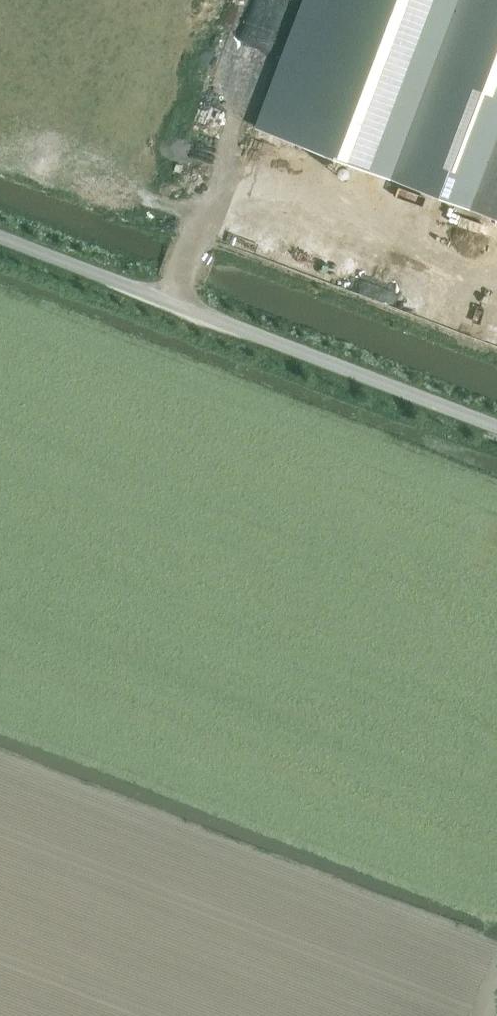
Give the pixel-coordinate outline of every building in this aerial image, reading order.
[(259,128),(472,209),(496,144),(496,0),(307,0),(259,128)] [(472,209),(496,218),(496,144),(472,209)] [(234,214),(229,226),(245,231),(249,220),(234,214)]
